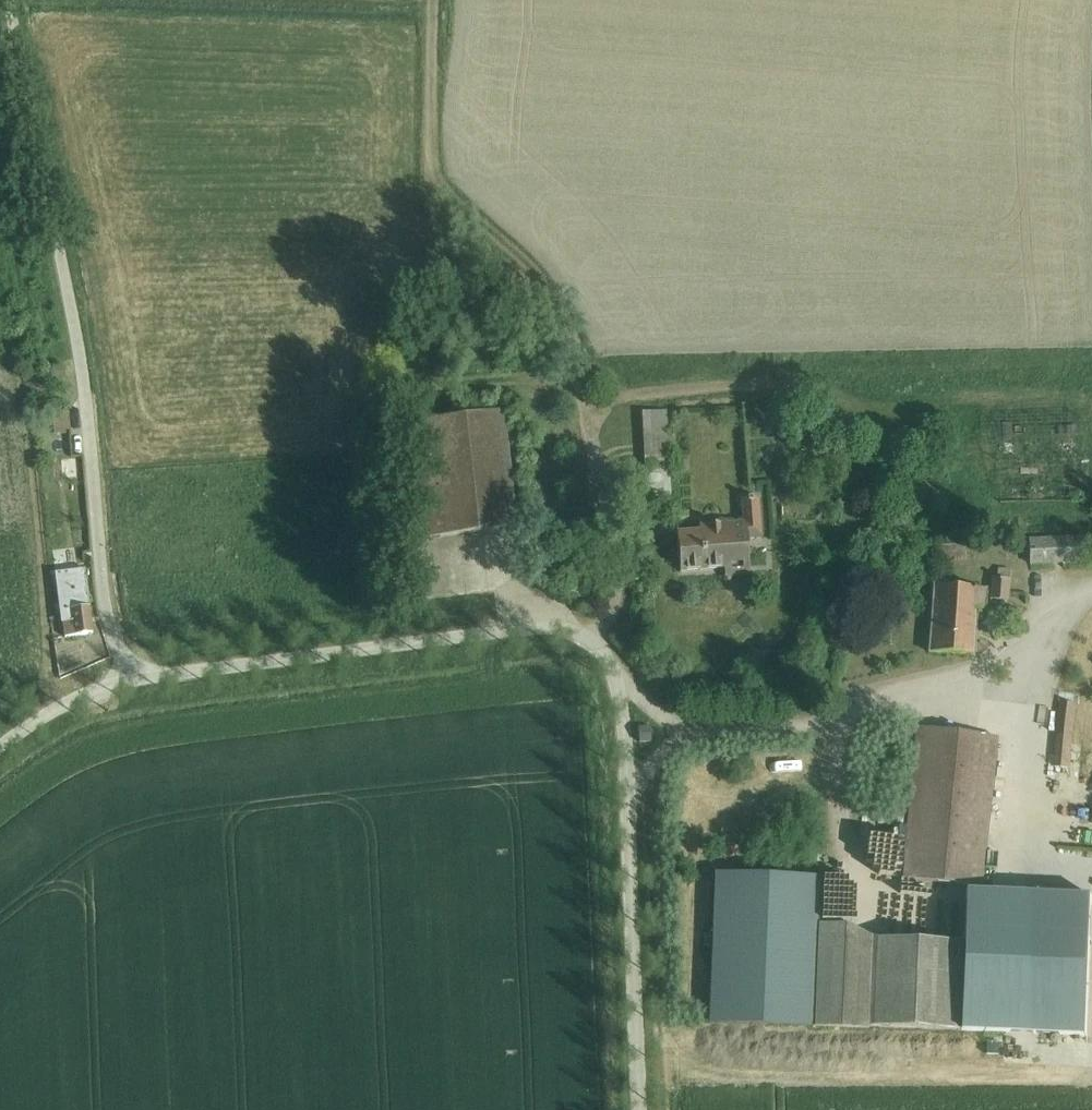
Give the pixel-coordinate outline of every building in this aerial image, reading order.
[(1000,412),(1002,495),(1091,493),(1091,472),(1090,410),(1000,412)] [(502,411),(402,423),(416,540),(516,528),(502,411)] [(667,412),(642,413),(646,498),(671,496),(667,412)] [(700,531),(677,533),(680,574),(724,571),(725,579),(750,577),(747,542),(763,540),(760,499),(741,500),(743,523),(718,525),(718,526),(711,527),(711,525),(699,526),(700,531)] [(1089,537),(1029,540),(1030,567),(1090,564),(1089,537)] [(967,540),(939,541),(940,563),(967,562),(967,540)] [(991,579),(990,600),(1009,602),(1011,571),(998,569),(998,579),(991,579)] [(85,570),(55,574),(61,624),(63,623),(65,638),(93,634),(85,570)] [(933,585),(928,654),(930,655),(930,653),(972,656),(972,657),(975,657),(977,613),(986,614),(988,588),(985,588),(985,590),(935,586),(933,585)] [(1061,703),(1054,768),(1071,770),(1077,705),(1061,703)] [(649,728),(638,729),(640,744),(651,743),(649,728)] [(916,728),(902,879),(983,889),(999,738),(916,728)] [(903,827),(904,817),(879,815),(878,825),(903,827)] [(709,1021),(1087,1036),(1091,913),(1091,894),(964,889),(962,942),(872,939),(845,926),(819,925),(821,883),(715,878),(709,1021)]
